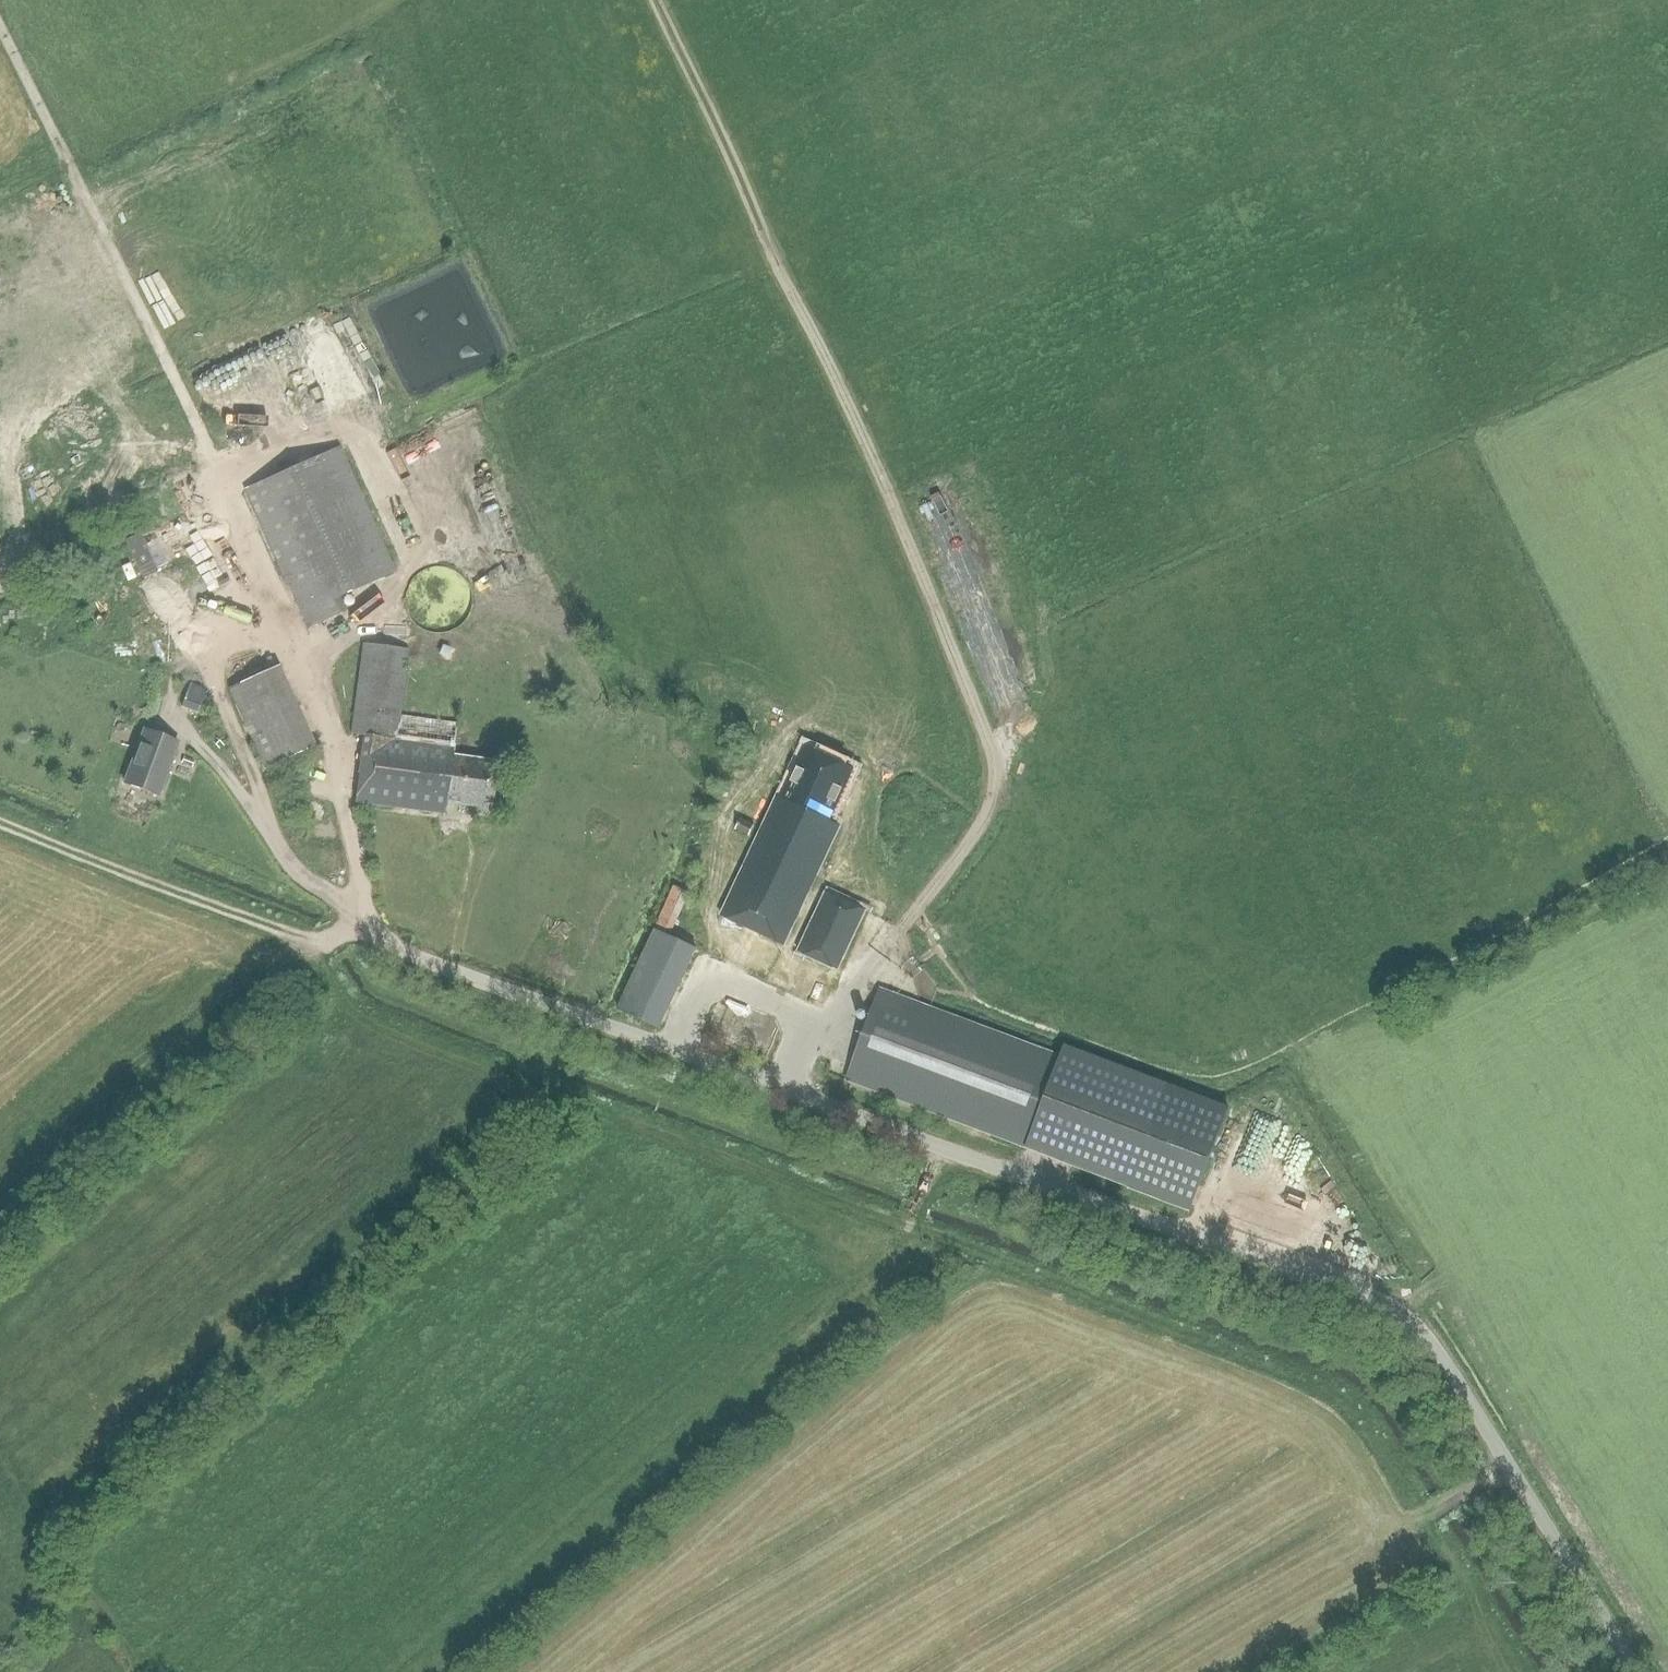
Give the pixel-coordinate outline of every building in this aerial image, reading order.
[(241,351),(256,408),(282,402),(267,344),(241,351)] [(346,615),(337,596),(394,571),(339,447),(246,489),(309,632),(346,615)] [(354,802),(445,814),(447,802),(489,808),(496,761),(452,755),(457,722),(400,715),(408,649),(362,643),(350,734),(363,735),(354,802)] [(264,769),(312,747),(276,666),(227,688),(264,769)] [(200,705),(199,684),(185,685),(186,706),(200,705)] [(156,796),(176,743),(143,730),(123,784),(156,796)] [(839,827),(827,821),(852,769),(806,748),(782,800),(776,797),(720,915),(784,945),(839,827)] [(742,817),(735,829),(749,836),(755,825),(742,817)] [(675,927),(687,892),(670,887),(658,921),(675,927)] [(826,891),(797,951),(837,971),(866,910),(826,891)] [(658,1027),(696,947),(656,928),(618,1008),(658,1027)] [(1061,1056),(1025,1043),(880,989),(846,1081),(1026,1149),(1061,1056)] [(1171,1084),(1132,1188),(1191,1210),(1230,1106),(1171,1084)]
